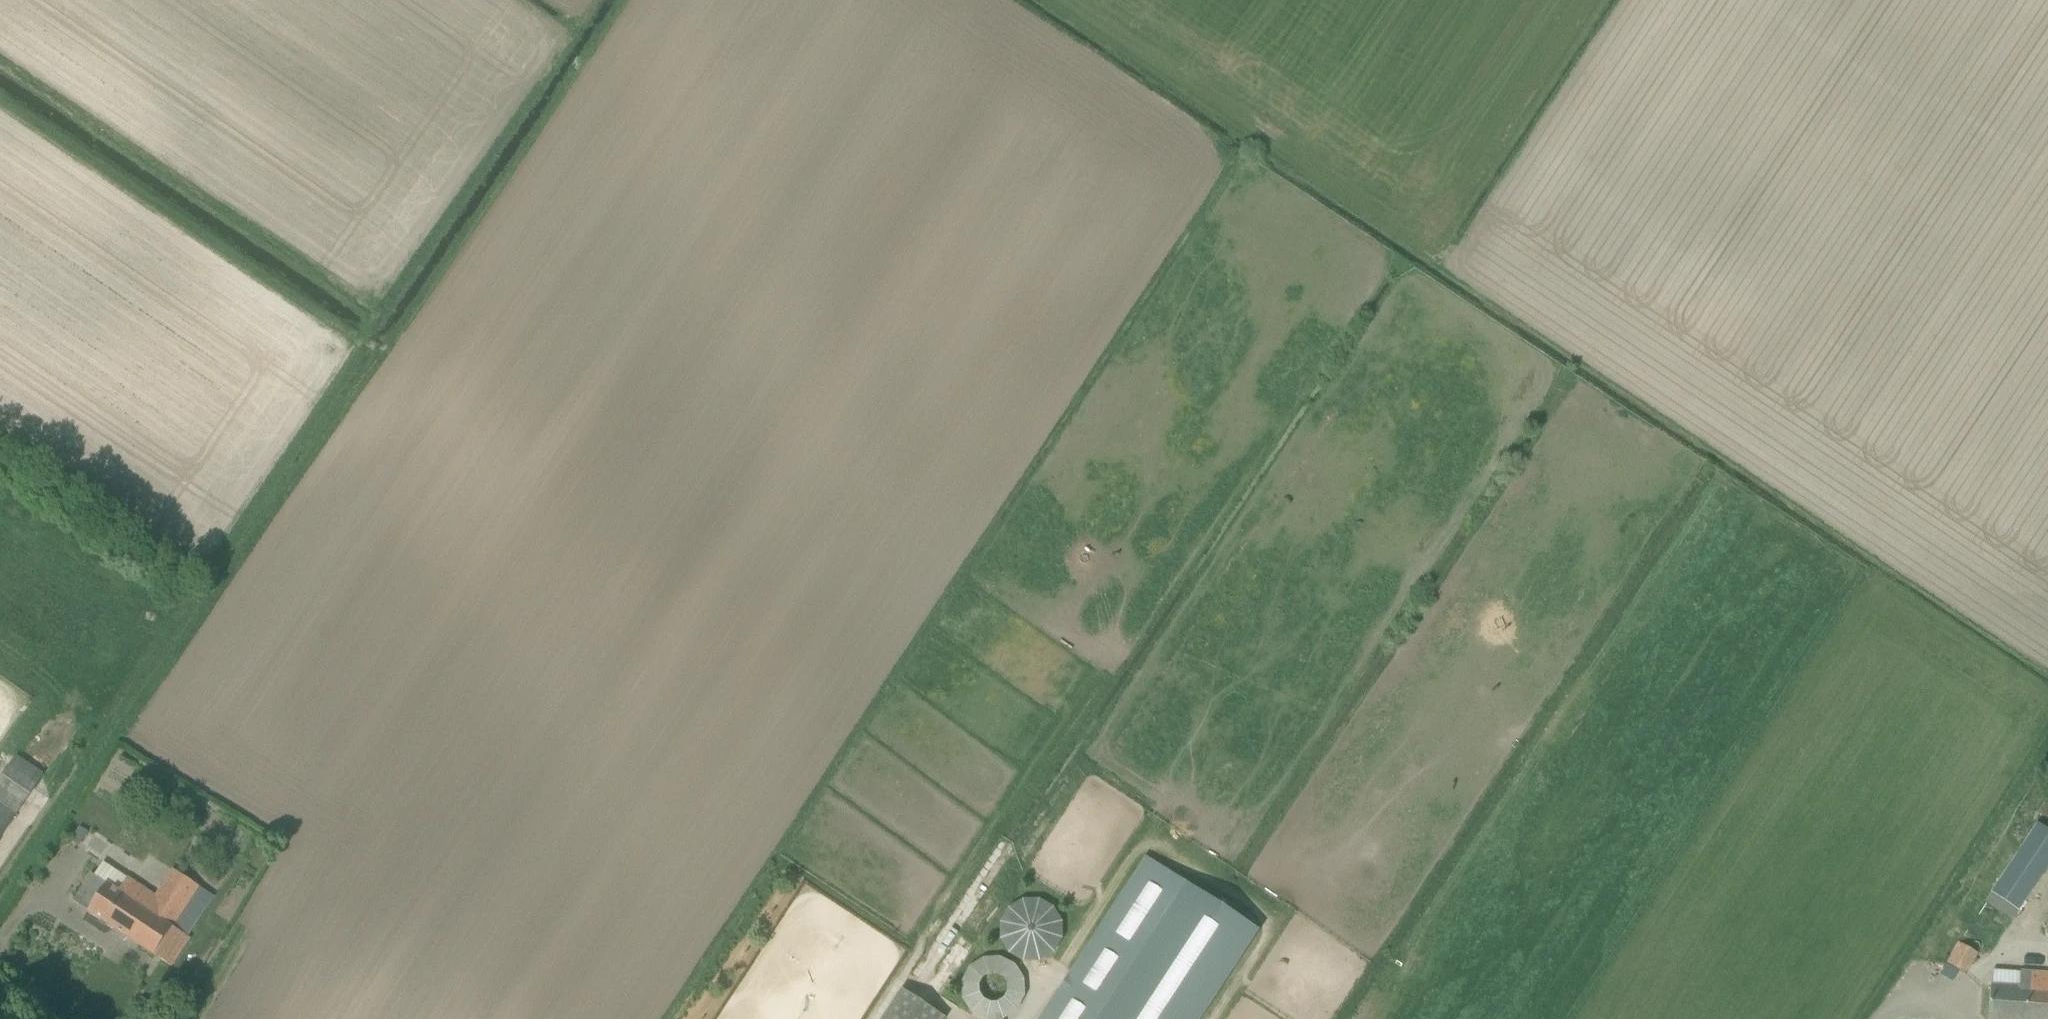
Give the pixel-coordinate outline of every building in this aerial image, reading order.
[(43,774),(16,755),(0,778),(0,838),(43,774)] [(2047,856),(2047,831),(2029,820),(1987,894),(2017,911),(2047,856)] [(1044,1018),(1201,1018),(1259,930),(1149,858),(1044,1018)] [(76,896),(73,901),(88,910),(171,965),(216,897),(175,870),(158,898),(127,877),(118,891),(91,873),(76,896)] [(998,956),(1056,959),(1058,902),(1000,900),(998,956)] [(1960,944),(1949,964),(1966,975),(1978,954),(1960,944)] [(1031,991),(993,948),(950,985),(980,1018),(999,1018),(1031,991)] [(1946,965),(1941,974),(1952,981),(1957,971),(1946,965)] [(2021,972),(2020,988),(1991,987),(1988,1018),(2047,1018),(2047,974),(2021,972)] [(946,1017),(902,988),(882,1018),(945,1018),(946,1017)] [(140,996),(135,1005),(150,1014),(155,1005),(140,996)]
